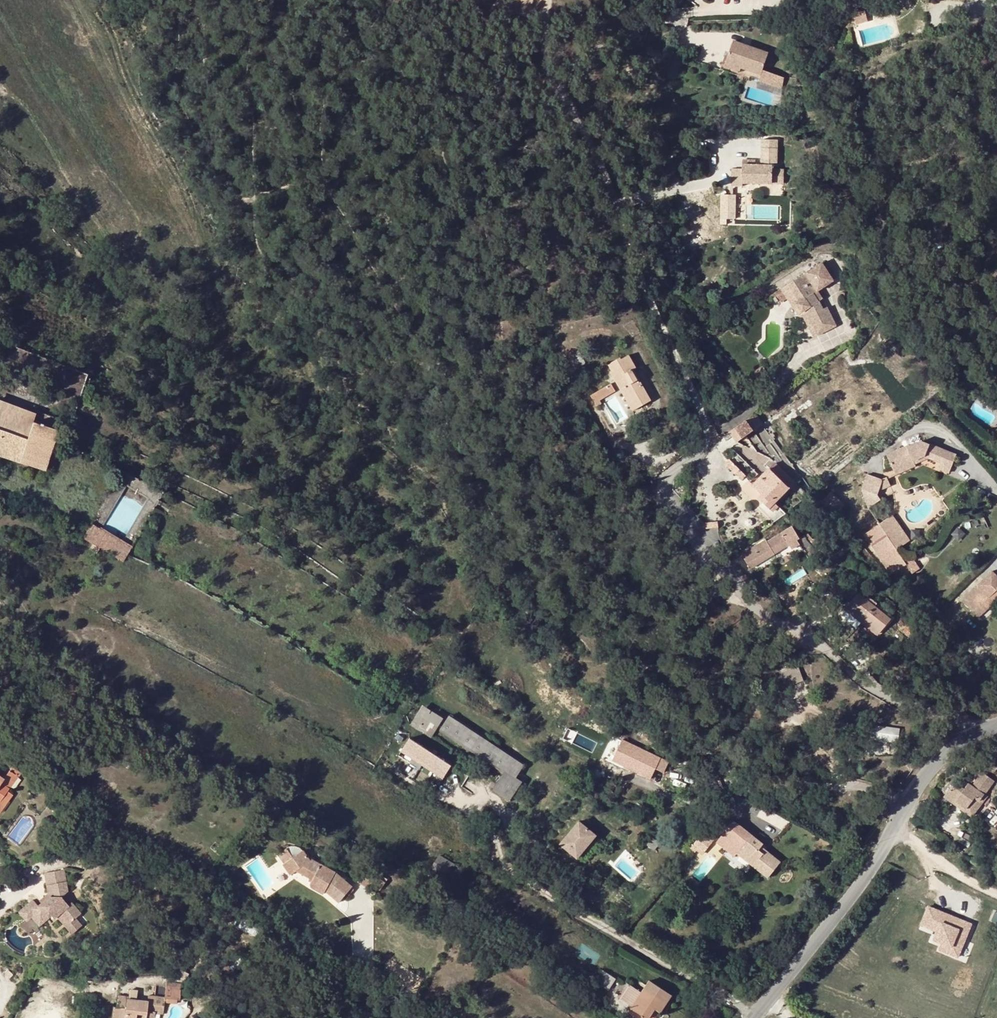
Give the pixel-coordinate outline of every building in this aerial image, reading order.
[(852,24),(864,20),(860,10),(849,14),(852,24)] [(763,76),(761,81),(780,77),(764,72),(770,55),(734,44),(727,65),(742,70),(763,76)] [(788,79),(780,77),(761,81),(761,83),(784,90),(788,79)] [(759,166),(744,166),(744,170),(734,170),(734,185),(744,185),(744,183),(785,184),(785,170),(773,170),(774,145),(760,144),(759,166)] [(665,163),(671,182),(679,180),(672,160),(665,163)] [(698,197),(699,206),(717,205),(716,196),(698,197)] [(729,205),(717,205),(699,206),(695,206),(695,214),(698,214),(698,222),(703,222),(704,224),(715,224),(715,222),(730,221),(729,205)] [(789,297),(786,299),(792,307),(794,305),(806,330),(826,321),(818,302),(813,304),(810,295),(805,288),(822,276),(810,259),(778,280),(789,297)] [(778,294),(788,309),(792,307),(786,299),(789,297),(778,280),(762,290),(767,297),(768,296),(770,299),(778,294)] [(803,331),(806,330),(794,305),(792,307),(803,331)] [(581,355),(574,358),(581,367),(587,364),(581,355)] [(636,368),(629,356),(621,360),(620,358),(607,366),(621,390),(627,387),(639,408),(651,401),(639,380),(638,381),(632,371),(634,370),(636,368)] [(577,369),(581,367),(574,358),(571,360),(577,369)] [(87,375),(57,364),(48,386),(80,399),(87,375)] [(611,384),(598,392),(603,399),(616,392),(611,384)] [(621,390),(633,411),(639,408),(627,387),(621,390)] [(600,400),(603,399),(598,392),(591,396),(597,406),(602,404),(600,400)] [(34,418),(36,413),(0,401),(0,406),(34,418)] [(23,452),(20,462),(38,469),(52,429),(57,431),(60,420),(37,412),(36,413),(34,418),(0,406),(0,430),(27,440),(23,452)] [(755,415),(751,418),(730,433),(737,443),(763,425),(755,415)] [(56,440),(59,431),(57,431),(52,429),(38,469),(45,471),(56,440)] [(23,452),(27,440),(0,430),(0,444),(23,452)] [(914,463),(924,458),(928,460),(941,464),(940,467),(950,470),(955,455),(924,443),(910,449),(909,448),(886,457),(893,472),(914,463)] [(20,462),(23,452),(0,444),(0,455),(20,462)] [(751,463),(735,451),(727,460),(743,473),(751,463)] [(770,469),(789,489),(796,483),(776,463),(770,469)] [(895,477),(916,468),(915,466),(914,463),(893,472),(895,477)] [(762,494),(766,498),(762,502),(769,509),(789,489),(770,469),(753,486),(762,494)] [(100,548),(123,563),(164,493),(123,473),(83,539),(93,544),(90,550),(97,554),(100,548)] [(863,490),(870,509),(883,500),(880,496),(882,491),(891,486),(889,480),(884,481),(870,475),(863,490)] [(910,542),(892,516),(880,524),(898,551),(910,542)] [(751,569),(775,554),(788,546),(781,534),(767,542),(765,540),(742,554),(751,569)] [(805,538),(811,544),(814,541),(809,534),(805,538)] [(907,565),(913,575),(921,570),(913,559),(906,564),(898,551),(887,536),(872,546),(892,575),(907,565)] [(800,540),(806,547),(814,556),(818,553),(811,544),(805,538),(804,537),(800,540)] [(775,554),(751,569),(754,574),(778,560),(775,554)] [(992,571),(978,585),(979,586),(989,597),(982,604),(987,609),(996,599),(996,576),(992,571)] [(989,597),(979,586),(964,600),(974,611),(982,604),(989,597)] [(759,598),(763,594),(756,587),(752,591),(759,598)] [(846,610),(846,611),(862,623),(875,606),(859,593),(846,610)] [(996,609),(996,605),(994,602),(987,609),(979,616),(985,621),(996,609)] [(974,611),(979,616),(987,609),(982,604),(974,611)] [(890,618),(875,606),(862,623),(877,635),(890,618)] [(857,629),(859,628),(862,623),(846,611),(842,616),(841,617),(857,629)] [(905,630),(911,636),(917,630),(910,624),(905,630)] [(787,668),(780,670),(786,686),(803,680),(795,660),(786,663),(787,668)] [(431,739),(444,720),(423,706),(411,726),(431,739)] [(493,791),(510,802),(522,783),(520,782),(516,779),(525,766),(449,716),(440,731),(504,773),(493,791)] [(879,725),(879,727),(868,725),(867,737),(877,738),(877,740),(897,743),(899,728),(879,725)] [(444,777),(452,766),(410,739),(403,750),(444,777)] [(651,779),(652,776),(658,764),(653,762),(656,757),(623,742),(621,748),(613,744),(610,750),(599,745),(596,751),(594,750),(593,753),(596,754),(591,764),(603,769),(608,759),(651,779)] [(652,776),(657,778),(662,766),(658,764),(652,776)] [(4,779),(1,783),(10,788),(18,777),(10,771),(4,779)] [(981,771),(972,785),(984,793),(993,780),(981,771)] [(3,797),(10,788),(1,783),(4,779),(0,776),(0,794),(3,797)] [(985,795),(983,794),(984,793),(972,785),(971,786),(965,781),(961,787),(954,783),(956,781),(954,780),(945,794),(965,808),(970,800),(978,805),(985,795)] [(0,794),(0,812),(9,800),(3,797),(0,794)] [(975,818),(982,808),(978,805),(970,800),(965,808),(945,794),(943,796),(975,818)] [(579,858),(596,836),(580,823),(562,845),(579,858)] [(718,842),(726,847),(734,837),(740,830),(733,824),(718,842)] [(743,844),(749,837),(740,830),(734,837),(743,844)] [(751,834),(749,837),(743,844),(739,849),(747,856),(745,859),(767,878),(780,862),(761,846),(763,844),(751,834)] [(659,844),(649,836),(644,842),(655,850),(659,844)] [(323,895),(325,891),(338,903),(352,888),(336,874),(311,860),(304,851),(293,858),(287,849),(278,855),(285,864),(283,866),(290,876),(295,872),(308,878),(307,880),(311,884),(311,886),(313,889),(323,895)] [(739,849),(736,852),(745,859),(747,856),(739,849)] [(430,872),(441,878),(450,863),(439,856),(430,872)] [(450,863),(441,878),(450,883),(461,870),(450,863)] [(534,876),(539,869),(534,865),(529,872),(534,876)] [(369,889),(377,877),(366,870),(358,882),(369,889)] [(61,871),(42,874),(47,895),(47,898),(39,905),(36,907),(31,901),(17,913),(25,923),(30,918),(38,927),(47,919),(46,919),(49,916),(52,919),(55,917),(58,914),(68,924),(74,919),(79,914),(70,903),(67,906),(59,898),(66,893),(61,871)] [(933,949),(950,955),(962,922),(919,907),(913,925),(931,931),(928,940),(935,942),(933,949)] [(71,934),(80,926),(74,919),(68,924),(58,914),(55,917),(71,934)] [(33,931),(38,927),(30,918),(25,923),(33,931)] [(58,955),(74,965),(82,952),(75,948),(71,954),(62,948),(58,955)] [(616,980),(602,970),(594,981),(609,991),(616,980)] [(641,994),(630,986),(621,1000),(632,1007),(631,1009),(645,1017),(649,1017),(655,1010),(660,1013),(671,996),(649,982),(641,994)] [(163,987),(162,997),(165,998),(164,1001),(178,1002),(179,989),(163,987)] [(147,1013),(147,1009),(155,1010),(154,1014),(162,1015),(164,1001),(165,998),(162,997),(149,996),(148,1001),(128,999),(128,997),(118,995),(117,1007),(114,1007),(112,1017),(146,1017),(147,1013)]
